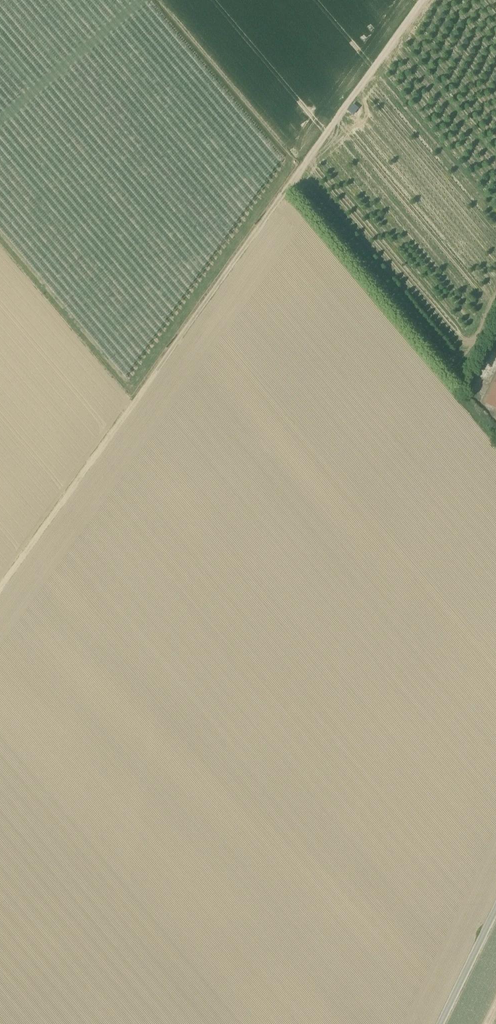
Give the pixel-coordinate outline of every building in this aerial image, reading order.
[(486,404),(495,409),(495,382),(486,404)]
